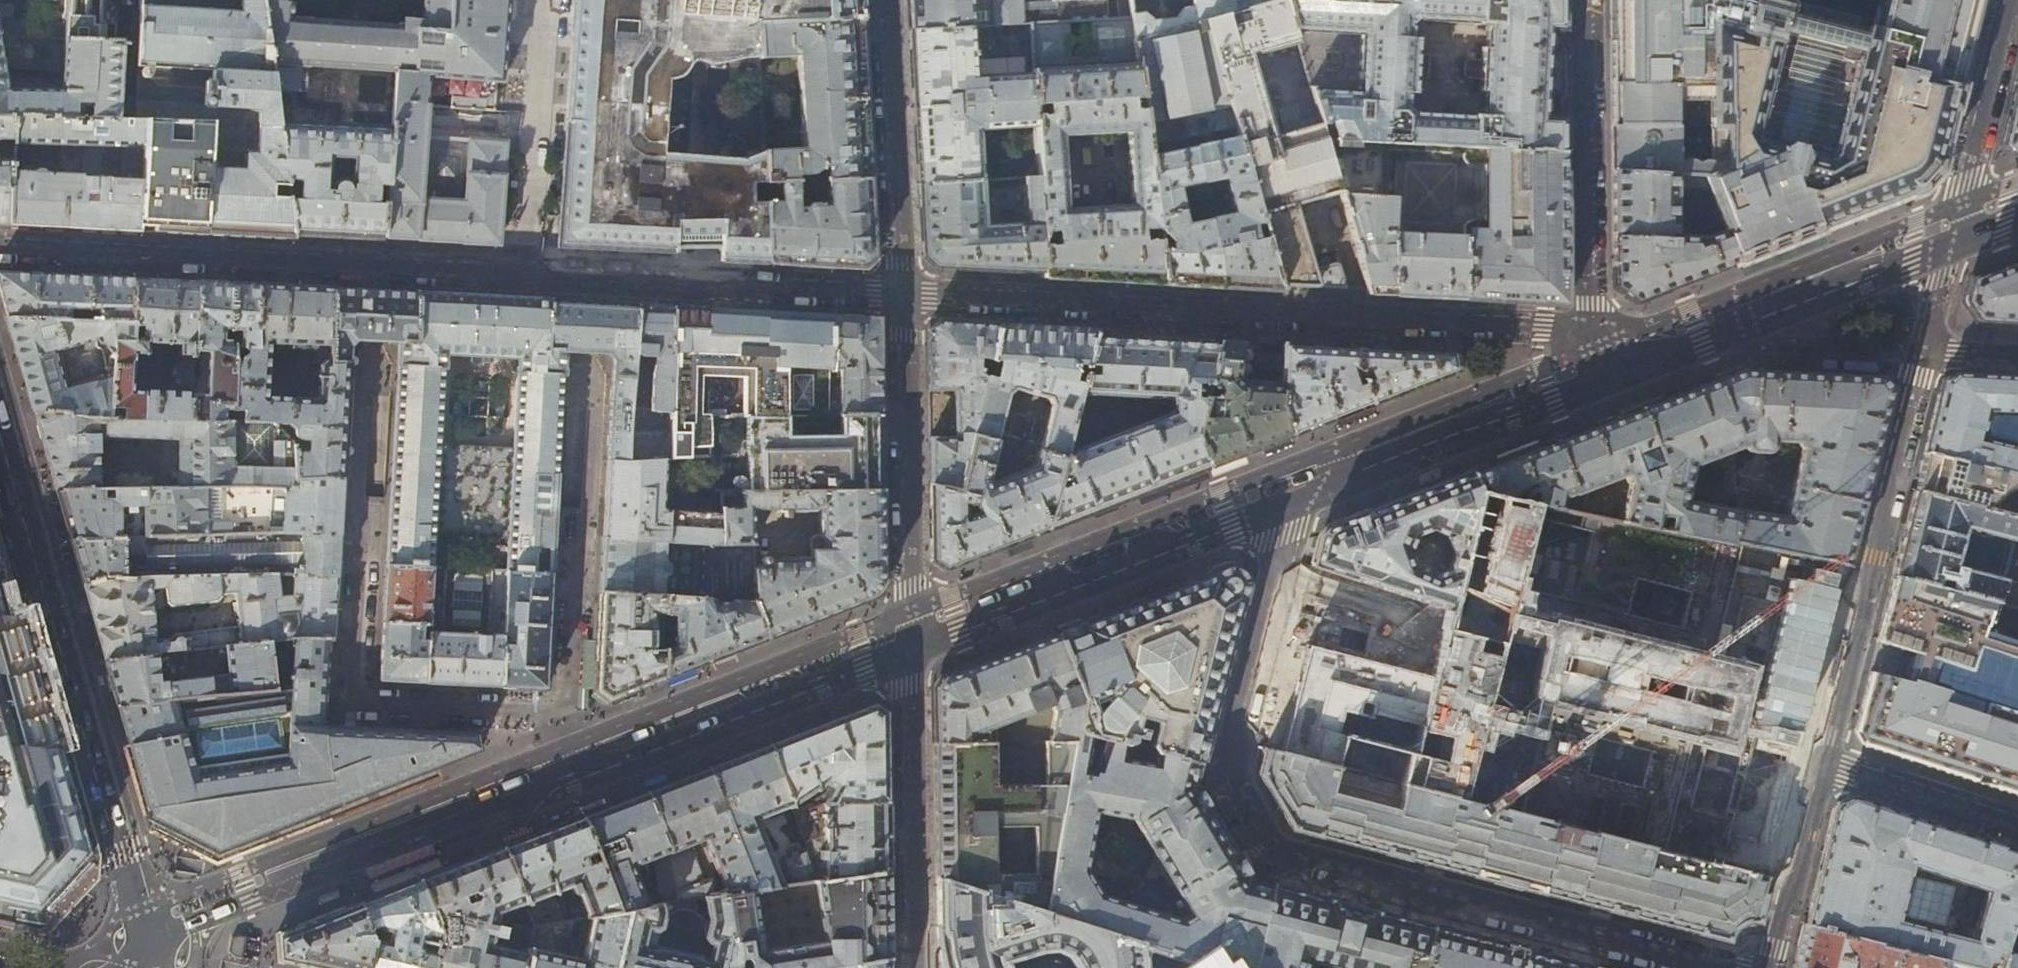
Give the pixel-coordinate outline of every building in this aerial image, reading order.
[(10,19),(11,20),(13,22),(14,23),(15,23),(66,25),(65,40),(116,42),(116,12),(106,0),(0,0),(0,18),(10,19)] [(139,43),(136,100),(135,120),(146,121),(212,122),(207,234),(260,237),(295,239),(294,233),(290,200),(287,180),(280,122),(275,90),(263,0),(142,0),(139,43)] [(275,90),(302,91),(302,92),(305,92),(307,64),(324,65),(324,66),(342,67),(342,66),(361,67),(361,69),(379,70),(379,69),(398,71),(414,72),(418,30),(448,31),(450,0),(418,0),(417,19),(401,18),(401,27),(399,27),(399,28),(382,27),(382,25),(363,24),(363,25),(346,24),(346,23),(327,22),(327,23),(310,22),(310,20),(293,19),(293,16),(293,4),(290,4),(289,0),(263,0),(275,90)] [(448,31),(418,30),(414,72),(398,71),(395,103),(427,106),(495,111),(496,80),(503,80),(503,72),(501,72),(502,59),(504,60),(505,53),(502,53),(503,48),(503,41),(506,41),(506,35),(504,34),(504,22),(507,22),(507,16),(505,16),(506,3),(508,3),(508,0),(450,0),(448,31)] [(576,4),(575,4),(575,9),(576,9),(575,27),(573,27),(573,32),(574,32),(574,40),(570,97),(565,165),(558,247),(564,247),(605,249),(650,252),(677,253),(677,250),(679,250),(679,248),(687,248),(720,247),(720,250),(721,250),(721,261),(744,263),(768,264),(765,202),(764,182),(762,151),(754,152),(744,161),(692,156),(694,63),(709,64),(709,61),(758,58),(757,23),(861,19),(860,6),(860,0),(577,0),(576,4)] [(910,31),(969,27),(1030,24),(1107,19),(1106,0),(1050,0),(1050,1),(1021,3),(1021,0),(908,0),(910,31)] [(1191,6),(1182,6),(1176,14),(1176,17),(1149,20),(1149,17),(1142,11),(1131,12),(1134,41),(1203,20),(1266,4),(1265,0),(1191,0),(1191,6)] [(1266,4),(1203,20),(1234,126),(1237,138),(1279,284),(1281,284),(1331,287),(1348,288),(1348,286),(1344,286),(1339,266),(1336,264),(1334,263),(1312,269),(1293,205),(1318,197),(1319,199),(1339,193),(1324,140),(1319,122),(1273,136),(1249,56),(1296,44),(1284,0),(1281,0),(1266,4)] [(1544,95),(1564,97),(1563,52),(1546,51),(1547,29),(1563,29),(1562,0),(1383,0),(1383,6),(1361,5),(1361,0),(1284,0),(1296,44),(1319,122),(1324,140),(1356,141),(1356,128),(1377,129),(1376,142),(1462,147),(1564,152),(1564,135),(1564,118),(1543,117),(1544,95)] [(1677,126),(1674,126),(1674,101),(1711,100),(1710,25),(1741,33),(1750,0),(1611,0),(1611,22),(1612,66),(1612,113),(1613,159),(1613,219),(1614,287),(1635,301),(1689,280),(1713,271),(1713,272),(1734,263),(1735,266),(1737,265),(1723,230),(1698,240),(1697,237),(1674,237),(1674,187),(1707,188),(1704,183),(1724,168),(1726,128),(1711,128),(1712,162),(1707,161),(1705,161),(1700,164),(1696,160),(1693,160),(1688,160),(1684,161),(1681,164),(1677,163),(1677,126)] [(1898,37),(1879,33),(1880,29),(1860,24),(1862,18),(1797,1),(1795,8),(1761,0),(1752,0),(1751,0),(1750,0),(1741,33),(1710,25),(1711,100),(1711,128),(1726,128),(1724,168),(1704,183),(1707,188),(1723,230),(1737,265),(1778,249),(1822,232),(1821,230),(1809,204),(1804,205),(1799,193),(1804,190),(1810,193),(1866,171),(1898,37)] [(1880,29),(1879,33),(1898,37),(1866,171),(1810,193),(1804,190),(1799,193),(1804,205),(1809,204),(1821,230),(1894,202),(1908,196),(1908,197),(1921,192),(1938,173),(1942,159),(1940,159),(1950,123),(1966,60),(1979,7),(1981,0),(1887,0),(1880,29)] [(863,57),(861,19),(757,23),(758,58),(797,56),(799,102),(866,100),(865,78),(863,57)] [(1234,126),(1203,20),(1134,41),(1137,64),(1147,144),(1173,138),(1176,151),(1192,147),(1208,144),(1205,132),(1234,126)] [(973,79),(969,27),(910,31),(912,67),(915,107),(1035,99),(1033,75),(973,79)] [(15,117),(118,120),(122,42),(116,42),(65,40),(0,37),(0,117),(15,117)] [(1033,71),(1035,99),(1036,127),(1039,177),(1044,272),(1044,278),(1106,281),(1164,284),(1159,239),(1142,241),(1141,229),(1157,228),(1149,156),(1147,144),(1137,64),(1033,71)] [(775,96),(772,99),(772,113),(776,117),(786,117),(789,113),(789,98),(786,96),(775,96)] [(124,99),(123,120),(135,120),(136,100),(124,99)] [(1036,127),(1035,99),(915,107),(917,148),(919,185),(982,181),(979,130),(1036,127)] [(868,144),(866,100),(799,102),(802,148),(762,151),(764,182),(778,181),(796,181),(797,181),(796,175),(810,172),(820,167),(827,167),(828,180),(870,179),(868,144)] [(425,138),(427,106),(395,103),(393,128),(388,185),(386,205),(383,238),(479,243),(498,244),(505,144),(425,138)] [(15,117),(0,117),(0,138),(14,139),(15,117)] [(14,139),(14,160),(14,163),(12,163),(11,185),(10,224),(77,227),(140,231),(146,121),(135,120),(123,120),(118,120),(15,117),(14,139)] [(212,122),(146,121),(140,231),(155,231),(207,234),(212,122)] [(393,128),(280,122),(287,180),(300,180),(299,200),(290,200),(294,233),(346,236),(383,238),(386,205),(376,204),(378,184),(388,185),(393,128)] [(1281,290),(1279,284),(1237,138),(1208,144),(1192,147),(1222,287),(1236,288),(1269,290),(1281,290)] [(1388,194),(1391,148),(1462,152),(1462,147),(1376,142),(1356,141),(1324,140),(1339,193),(1388,194)] [(1192,147),(1176,151),(1149,156),(1157,228),(1159,239),(1164,284),(1188,286),(1222,287),(1192,147)] [(1565,220),(1564,152),(1462,147),(1462,152),(1466,152),(1466,160),(1467,161),(1469,163),(1471,164),(1486,164),(1485,220),(1473,220),(1472,221),(1468,224),(1467,226),(1467,237),(1464,236),(1464,238),(1465,300),(1515,302),(1563,305),(1566,303),(1565,220)] [(11,185),(12,163),(14,163),(14,160),(0,160),(0,185),(11,185)] [(934,266),(996,269),(1044,272),(1039,177),(982,181),(919,185),(921,221),(923,255),(934,266)] [(873,219),(870,179),(828,180),(818,180),(819,193),(821,194),(827,194),(828,206),(820,206),(816,202),(808,203),(804,207),(797,208),(796,181),(778,181),(779,201),(765,202),(768,264),(816,266),(853,268),(864,269),(875,258),(873,219)] [(11,185),(0,185),(0,223),(10,224),(11,185)] [(1465,300),(1464,238),(1464,236),(1392,235),(1394,198),(1388,198),(1395,296),(1432,298),(1465,300)] [(1968,278),(1961,301),(1975,321),(2017,324),(2017,259),(1968,278)] [(7,318),(77,321),(78,307),(88,308),(88,310),(98,310),(98,322),(131,323),(134,279),(69,276),(0,272),(0,292),(7,318)] [(135,340),(135,341),(115,341),(111,407),(123,408),(123,416),(192,419),(193,394),(195,351),(198,282),(168,281),(134,279),(131,323),(135,323),(135,325),(144,326),(144,340),(135,340)] [(228,284),(198,282),(195,351),(209,352),(207,395),(193,394),(192,419),(220,421),(220,410),(232,410),(236,346),(240,346),(256,347),(258,286),(228,284)] [(236,346),(232,410),(244,410),(244,422),(272,423),(293,446),(294,480),(341,479),(348,362),(330,361),(333,290),(303,288),(258,286),(256,347),(240,346),(236,346)] [(363,291),(333,290),(330,361),(348,362),(348,346),(355,340),(360,341),(366,341),(374,341),(382,342),(389,342),(399,342),(399,341),(415,342),(418,294),(391,292),(377,292),(363,291)] [(399,341),(399,342),(398,367),(389,516),(386,565),(432,567),(434,536),(507,540),(506,571),(552,573),(552,568),(551,568),(551,553),(553,553),(553,550),(552,550),(553,534),(554,534),(554,531),(553,531),(553,523),(554,515),(555,515),(555,512),(554,512),(555,497),(556,497),(556,494),(555,494),(556,479),(557,479),(557,475),(556,475),(557,473),(561,400),(564,351),(564,350),(548,350),(550,301),(486,297),(418,294),(415,342),(399,341)] [(578,302),(550,301),(548,350),(564,350),(564,351),(575,351),(580,352),(588,352),(596,353),(602,353),(607,353),(613,360),(612,376),(633,377),(637,305),(605,303),(591,303),(578,302)] [(656,306),(637,305),(633,377),(627,462),(664,459),(668,459),(673,307),(656,306)] [(710,457),(709,418),(696,417),(697,381),(709,381),(709,309),(690,308),(673,307),(668,459),(673,459),(710,457)] [(763,352),(765,312),(734,310),(709,309),(709,381),(745,381),(744,394),(764,394),(763,352)] [(828,402),(829,369),(832,315),(806,314),(765,312),(763,352),(764,394),(744,394),(744,399),(732,403),(731,403),(731,418),(747,417),(787,417),(828,416),(828,402)] [(832,315),(829,369),(840,369),(840,402),(828,402),(828,416),(840,416),(874,416),(880,416),(880,394),(879,318),(851,316),(832,315)] [(98,322),(77,321),(7,318),(32,403),(34,412),(110,416),(111,407),(115,341),(135,341),(135,340),(135,325),(135,323),(131,323),(98,322)] [(990,361),(999,324),(970,322),(937,320),(927,330),(929,416),(930,485),(957,492),(971,436),(988,368),(981,367),(979,374),(973,374),(977,358),(990,361)] [(1047,326),(999,324),(990,361),(988,368),(971,436),(994,443),(1007,393),(1012,388),(1048,398),(1052,406),(1044,437),(1067,444),(1080,394),(1095,334),(1096,329),(1047,326)] [(1156,337),(1095,334),(1080,394),(1088,394),(1088,396),(1107,397),(1107,396),(1171,399),(1171,412),(1094,441),(1094,442),(1065,453),(1046,529),(1144,491),(1207,467),(1195,435),(1204,399),(1193,398),(1194,383),(1208,384),(1219,341),(1156,337)] [(1241,342),(1219,341),(1208,384),(1208,386),(1218,387),(1218,397),(1205,397),(1204,399),(1195,435),(1207,467),(1251,450),(1262,446),(1290,435),(1280,407),(1281,384),(1261,383),(1261,381),(1242,380),(1242,382),(1240,381),(1241,342)] [(1283,344),(1281,384),(1280,407),(1290,435),(1326,421),(1335,417),(1364,406),(1390,396),(1462,368),(1460,354),(1376,349),(1323,346),(1283,344)] [(1689,387),(1638,407),(1660,470),(1648,527),(1660,529),(1662,520),(1668,522),(1666,531),(1727,543),(1728,541),(1733,511),(1684,501),(1691,466),(1743,445),(1745,447),(1747,438),(1751,418),(1753,369),(1738,368),(1689,387)] [(1780,551),(1795,555),(1798,539),(1811,542),(1808,557),(1837,563),(1846,565),(1868,475),(1890,388),(1887,383),(1881,376),(1753,369),(1751,418),(1764,418),(1763,439),(1747,438),(1745,447),(1748,450),(1753,452),(1767,451),(1770,450),(1771,448),(1772,444),(1771,441),(1798,443),(1801,449),(1783,522),(1733,511),(1728,541),(1780,551)] [(1983,375),(1953,373),(1942,381),(1934,412),(1924,453),(2017,476),(2017,377),(1983,375)] [(633,377),(612,376),(611,394),(609,438),(608,461),(627,462),(633,377)] [(1364,406),(1335,417),(1336,420),(1337,425),(1367,413),(1364,406)] [(1601,422),(1552,440),(1576,494),(1572,511),(1582,513),(1588,490),(1625,475),(1630,485),(1622,522),(1648,527),(1660,470),(1638,407),(1601,422)] [(100,489),(99,435),(179,439),(180,487),(270,489),(294,489),(294,480),(293,446),(272,423),(244,422),(220,421),(192,419),(123,416),(110,416),(34,412),(46,453),(57,491),(100,489)] [(874,453),(874,416),(840,416),(841,435),(787,436),(787,417),(747,417),(747,491),(875,490),(874,453)] [(1292,441),(1290,435),(1262,446),(1264,452),(1292,441)] [(994,443),(971,436),(957,492),(930,485),(931,561),(943,569),(1012,543),(1046,529),(1065,453),(1067,444),(1044,437),(1040,452),(1038,451),(1034,468),(990,485),(988,479),(992,466),(991,465),(997,444),(994,443)] [(1517,454),(1470,472),(1477,492),(1572,511),(1576,494),(1552,440),(1517,454)] [(1914,491),(2017,517),(2017,494),(2017,476),(1924,453),(1919,472),(1914,491)] [(664,459),(627,462),(608,461),(606,487),(604,538),(711,544),(722,543),(721,512),(667,510),(662,505),(664,459)] [(1447,612),(1477,492),(1470,472),(1388,504),(1325,529),(1321,533),(1320,536),(1318,541),(1312,566),(1447,612)] [(106,478),(107,489),(153,488),(152,475),(140,476),(140,474),(136,473),(119,473),(116,478),(106,478)] [(341,494),(341,479),(294,480),(294,489),(270,489),(268,534),(338,534),(339,518),(341,494)] [(268,534),(270,489),(180,487),(153,488),(107,489),(104,489),(100,489),(57,491),(64,516),(70,538),(268,534)] [(881,490),(875,490),(747,491),(720,491),(721,512),(722,543),(753,543),(753,509),(776,509),(776,510),(810,511),(812,510),(814,509),(815,508),(815,506),(819,506),(820,519),(819,519),(819,538),(820,539),(821,539),(822,539),(822,559),(816,559),(816,558),(765,558),(764,560),(764,562),(754,566),(754,609),(766,637),(829,613),(874,595),(883,583),(882,543),(881,490)] [(2011,540),(2017,517),(1914,491),(1904,529),(1893,576),(1995,604),(2001,579),(1952,567),(1962,528),(2011,540)] [(1464,800),(1483,724),(1536,738),(1517,814),(1572,828),(1589,832),(1702,861),(1706,843),(1717,846),(1719,839),(1729,796),(1748,725),(1774,622),(1787,570),(1776,567),(1780,551),(1728,541),(1727,543),(1666,531),(1660,529),(1648,527),(1622,522),(1582,513),(1572,511),(1477,492),(1447,612),(1448,612),(1444,631),(1441,630),(1430,676),(1308,644),(1279,753),(1337,768),(1345,738),(1409,755),(1402,784),(1464,800)] [(337,555),(338,534),(268,534),(70,538),(76,559),(83,583),(115,577),(274,573),(336,576),(337,555)] [(711,544),(604,538),(602,566),(601,592),(663,595),(711,598),(711,544)] [(754,566),(753,543),(722,543),(711,544),(711,598),(663,595),(663,614),(663,628),(673,628),(673,641),(664,644),(664,677),(710,659),(719,655),(733,650),(766,637),(754,609),(754,566)] [(444,578),(445,568),(432,567),(386,565),(385,581),(383,622),(441,626),(443,598),(436,598),(436,611),(429,611),(431,578),(444,578)] [(1227,567),(1222,568),(1155,594),(1055,633),(1080,698),(1074,731),(1199,764),(1223,670),(1244,588),(1244,580),(1242,576),(1240,573),(1236,570),(1232,568),(1227,567)] [(492,570),(468,569),(445,568),(444,578),(443,598),(441,626),(441,634),(427,634),(425,682),(465,685),(500,686),(503,636),(488,636),(489,622),(492,570)] [(551,582),(552,573),(506,571),(492,570),(489,622),(549,625),(551,582)] [(307,638),(327,638),(333,639),(334,613),(336,576),(274,573),(115,577),(83,583),(95,623),(105,660),(270,642),(296,639),(307,638)] [(1995,604),(1893,576),(1885,606),(1873,656),(1860,707),(1852,737),(1855,743),(1890,754),(1985,784),(2017,795),(2017,610),(1995,604)] [(2001,579),(1995,604),(2017,610),(2017,583),(2001,579)] [(663,595),(601,592),(601,597),(595,690),(607,699),(611,697),(636,688),(647,683),(664,677),(664,644),(663,639),(653,639),(653,614),(663,614),(663,595)] [(38,909),(63,881),(88,853),(73,799),(49,709),(34,657),(26,627),(20,605),(3,603),(0,595),(0,594),(0,901),(38,909)] [(441,634),(441,626),(383,622),(380,680),(408,682),(425,682),(427,634),(441,634)] [(547,661),(549,625),(489,622),(488,636),(503,636),(500,686),(537,688),(546,688),(547,661)] [(1042,912),(1074,731),(1080,698),(1055,633),(998,655),(942,677),(933,689),(936,878),(937,878),(978,892),(1006,901),(1042,912)] [(326,655),(327,638),(307,638),(296,639),(293,688),(275,690),(118,704),(121,717),(135,765),(148,810),(331,781),(325,744),(328,728),(321,728),(323,706),(326,655)] [(275,690),(270,642),(105,660),(111,682),(118,704),(275,690)] [(719,655),(710,659),(713,665),(735,656),(733,650),(719,655)] [(636,688),(611,697),(614,704),(638,694),(636,688)] [(825,722),(767,744),(791,804),(824,782),(827,785),(831,787),(826,796),(822,794),(813,799),(815,805),(823,803),(886,802),(886,759),(885,712),(872,703),(825,722)] [(350,729),(328,728),(325,744),(331,781),(148,810),(150,817),(217,850),(274,828),(395,781),(476,750),(474,734),(473,734),(448,733),(438,733),(423,732),(388,731),(378,730),(350,729)] [(1199,764),(1074,731),(1042,912),(1145,945),(1195,961),(1218,967),(1249,967),(1250,964),(1214,952),(1220,935),(1237,926),(1259,931),(1271,885),(1246,878),(1249,877),(1221,829),(1196,787),(1193,789),(1193,788),(1199,764)] [(737,756),(707,768),(753,889),(781,885),(755,818),(791,804),(767,744),(737,756)] [(1472,802),(1465,801),(1464,800),(1402,784),(1337,768),(1279,753),(1264,749),(1258,774),(1265,786),(1266,786),(1284,816),(1283,816),(1290,829),(1317,835),(1318,835),(1383,851),(1383,852),(1406,858),(1407,857),(1472,874),(1472,875),(1514,885),(1606,909),(1630,915),(1738,943),(1742,938),(1747,935),(1753,934),(1759,910),(1763,892),(1762,892),(1766,879),(1767,879),(1767,878),(1702,861),(1589,832),(1585,849),(1569,845),(1572,828),(1517,814),(1505,811),(1500,828),(1486,824),(1486,823),(1468,819),(1472,802)] [(753,889),(707,768),(678,779),(669,782),(647,791),(646,791),(669,850),(677,901),(693,898),(704,896),(725,893),(753,889)] [(647,791),(669,782),(666,775),(644,784),(647,791)] [(616,803),(606,807),(583,816),(582,816),(619,910),(627,909),(648,906),(631,866),(653,857),(660,904),(677,901),(669,850),(646,791),(616,803)] [(1847,915),(1862,919),(1865,922),(1861,938),(1937,957),(1980,967),(1983,967),(1985,960),(1988,961),(1990,960),(1992,958),(1993,956),(1999,958),(2012,914),(2017,898),(2004,893),(2004,892),(2007,881),(2017,885),(2017,852),(2007,848),(1850,797),(1835,806),(1820,864),(1805,924),(1850,936),(1852,927),(1845,925),(1847,915)] [(583,816),(606,807),(603,800),(581,809),(583,816)] [(887,835),(886,802),(823,803),(815,805),(794,814),(804,839),(824,831),(824,858),(812,860),(820,880),(888,871),(887,835)] [(504,846),(503,847),(524,903),(533,927),(562,921),(552,892),(569,885),(573,896),(579,893),(588,916),(591,916),(619,910),(582,816),(542,832),(535,834),(504,846)] [(502,840),(504,846),(535,834),(533,828),(502,840)] [(789,884),(820,880),(812,860),(807,846),(795,851),(793,846),(786,848),(789,854),(779,857),(789,884)] [(419,879),(437,927),(452,921),(454,926),(452,937),(440,934),(432,967),(524,967),(527,952),(490,944),(496,913),(524,903),(503,847),(460,863),(443,870),(419,879)] [(888,871),(820,880),(789,884),(781,885),(753,889),(725,893),(738,967),(820,967),(827,967),(889,958),(888,913),(888,871)] [(1145,945),(1042,912),(1006,901),(1007,908),(977,909),(978,892),(937,878),(938,927),(936,927),(938,938),(939,938),(941,950),(939,950),(941,961),(943,961),(945,967),(1147,967),(1145,945)] [(359,902),(373,939),(366,967),(432,967),(440,934),(437,927),(419,879),(390,890),(375,896),(359,902)] [(1432,926),(1271,885),(1259,931),(1250,964),(1249,967),(1310,967),(1312,963),(1331,967),(1421,967),(1432,926)] [(318,900),(319,905),(331,901),(340,897),(341,892),(339,888),(334,891),(323,896),(318,898),(318,900)] [(704,896),(708,918),(703,936),(707,942),(709,943),(710,941),(712,942),(708,961),(698,959),(699,957),(697,956),(656,947),(663,915),(665,913),(671,909),(678,907),(686,907),(695,910),(693,898),(677,901),(660,904),(648,906),(627,909),(614,967),(738,967),(725,893),(704,896)] [(373,939),(359,902),(308,922),(276,934),(278,960),(316,967),(366,967),(373,939)] [(619,910),(591,916),(581,958),(565,954),(573,919),(562,921),(533,927),(527,952),(524,967),(614,967),(627,909),(619,910)] [(2012,914),(1999,958),(1995,967),(2017,967),(2017,956),(2014,955),(2017,944),(2017,916),(2012,914)] [(1805,924),(1802,936),(1795,962),(1794,967),(1854,967),(1855,961),(1860,962),(1859,967),(1864,967),(1935,967),(1937,957),(1861,938),(1850,936),(1805,924)] [(1421,967),(1520,967),(1524,951),(1524,950),(1496,943),(1464,934),(1432,926),(1421,967)] [(241,937),(233,935),(229,936),(225,938),(224,944),(223,951),(226,954),(228,957),(236,959),(241,937)] [(1520,967),(1595,967),(1592,967),(1591,967),(1524,951),(1520,967)] [(1937,957),(1935,967),(1980,967),(1937,957)] [(889,958),(827,967),(889,967),(889,958)]
